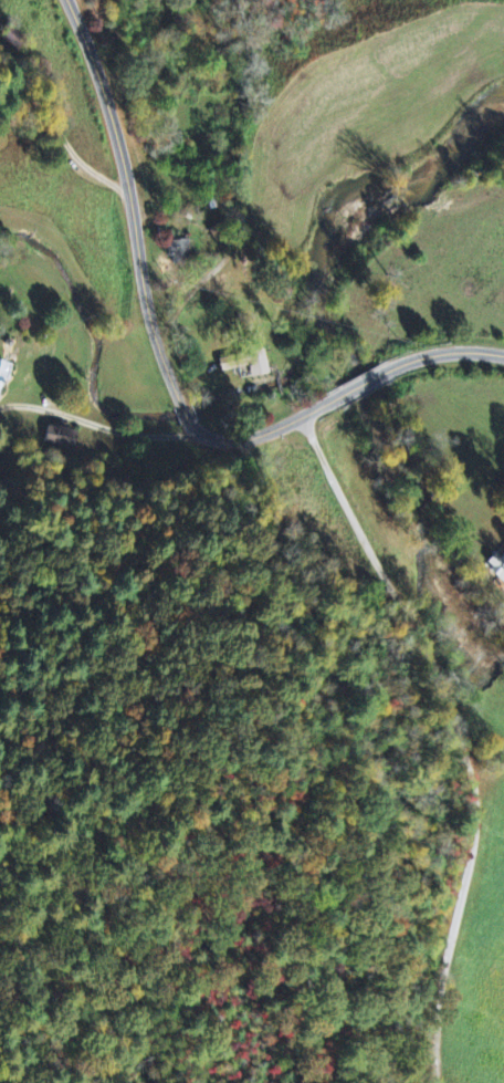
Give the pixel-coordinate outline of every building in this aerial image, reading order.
[(195,261),(195,243),(175,243),(176,262),(195,261)] [(0,363),(0,405),(7,405),(12,365),(0,363)] [(76,434),(44,426),(40,444),(72,451),(76,434)] [(489,567),(503,581),(503,560),(499,556),(489,567)]
